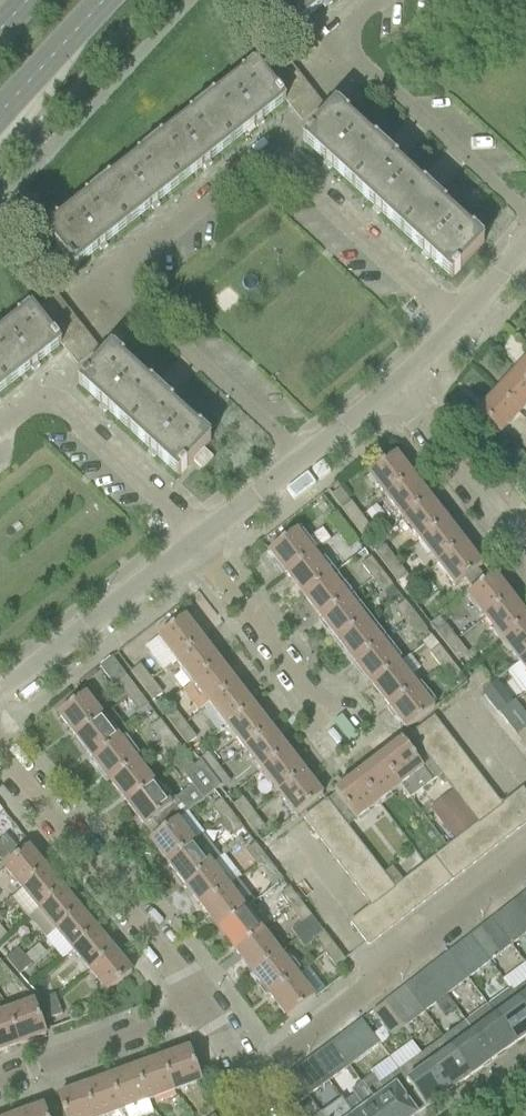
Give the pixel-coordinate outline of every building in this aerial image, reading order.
[(299,24),(326,3),(330,0),(281,0),(299,24)] [(259,69),(268,80),(289,63),(281,52),(259,69)] [(289,63),(268,80),(276,90),(298,74),(289,63)] [(256,64),(203,106),(232,144),(259,123),(285,102),(285,101),(276,90),(268,80),(259,69),(256,64)] [(298,74),(276,90),(285,101),(306,84),(298,74)] [(306,84),(285,101),(285,102),(293,112),(314,95),(306,84)] [(314,95),(293,112),(302,123),(323,106),(314,95)] [(203,106),(151,147),(180,185),(206,164),(232,144),(203,106)] [(328,165),(353,187),(384,153),(336,108),(304,142),(328,165)] [(151,147),(98,188),(128,226),(154,205),(180,185),(151,147)] [(377,210),(401,233),(433,198),(384,153),(353,187),(377,210)] [(128,226),(98,188),(46,229),(75,267),(101,246),(128,226)] [(433,198),(401,233),(424,254),(451,279),(483,244),(433,198)] [(35,313),(43,324),(65,306),(57,296),(35,313)] [(65,306),(43,324),(52,334),(73,317),(65,306)] [(0,333),(0,378),(8,387),(34,366),(60,346),(60,345),(52,334),(43,324),(35,313),(31,308),(0,333)] [(82,328),(73,317),(52,334),(60,345),(82,328)] [(90,339),(82,328),(60,345),(60,346),(69,356),(90,339)] [(90,339),(69,356),(77,367),(99,349),(90,339)] [(103,409),(128,432),(160,397),(111,351),(79,386),(103,409)] [(515,374),(525,385),(525,362),(515,374)] [(497,394),(519,414),(525,406),(525,385),(515,374),(497,394)] [(519,414),(497,394),(479,413),(478,412),(477,413),(501,435),(502,434),(501,433),(519,414)] [(160,397),(128,432),(153,454),(177,477),(192,461),(202,450),(209,442),(160,397)] [(202,450),(192,461),(200,469),(202,470),(213,459),(210,457),(202,450)] [(369,475),(386,498),(413,477),(396,454),(369,475)] [(386,498),(404,520),(431,499),(413,477),(386,498)] [(404,520),(421,542),(448,521),(431,499),(404,520)] [(342,510),(352,524),(361,517),(351,503),(342,510)] [(328,521),(339,535),(347,528),(337,514),(328,521)] [(361,517),(352,524),(363,538),(372,531),(361,517)] [(421,542),(438,564),(465,544),(448,521),(421,542)] [(347,528),(339,535),(350,549),(358,542),(347,528)] [(269,552),(287,575),(314,554),(296,531),(269,552)] [(466,579),(475,591),(487,581),(478,570),(482,566),(465,544),(438,564),(455,587),(466,579)] [(384,547),(375,554),(386,569),(395,562),(384,547)] [(287,575),(304,597),(331,576),(314,554),(287,575)] [(370,559),(361,565),(372,580),(381,573),(370,559)] [(395,562),(386,569),(397,583),(406,576),(395,562)] [(381,573),(372,580),(383,593),(392,586),(381,573)] [(468,596),(485,619),(512,598),(495,575),(487,581),(475,591),(468,596)] [(304,597),(321,619),(348,598),(331,576),(304,597)] [(321,619),(338,641),(365,620),(348,598),(321,619)] [(502,641),(525,622),(525,615),(512,598),(485,619),(502,641)] [(404,603),(396,610),(406,624),(415,617),(404,603)] [(415,617),(406,624),(417,638),(426,631),(415,617)] [(157,639),(175,662),(201,641),(184,618),(157,639)] [(338,641),(355,664),(382,642),(365,620),(338,641)] [(519,663),(525,658),(525,622),(502,641),(519,663)] [(445,626),(436,633),(447,648),(457,641),(445,626)] [(175,662),(192,684),(219,663),(201,641),(175,662)] [(457,641),(447,648),(458,662),(468,655),(457,641)] [(355,664),(372,686),(399,665),(382,642),(355,664)] [(430,654),(441,667),(450,661),(439,647),(430,654)] [(399,665),(372,686),(389,708),(416,687),(410,678),(420,670),(410,657),(399,665)] [(117,684),(128,698),(137,692),(112,659),(99,668),(113,686),(117,684)] [(450,661),(441,667),(452,682),(460,675),(450,661)] [(192,684),(209,706),(236,685),(219,663),(192,684)] [(131,673),(142,687),(151,680),(140,666),(131,673)] [(471,678),(482,692),(491,685),(480,671),(471,678)] [(151,680),(142,687),(153,701),(161,694),(151,680)] [(491,685),(482,692),(499,715),(512,705),(495,682),(491,685)] [(209,706),(226,728),(253,707),(236,685),(209,706)] [(416,687),(389,708),(406,730),(434,709),(416,687)] [(137,692),(128,698),(138,712),(147,705),(137,692)] [(58,716),(76,738),(103,718),(85,695),(58,716)] [(226,728),(243,750),(270,729),(253,707),(226,728)] [(174,710),(165,717),(176,731),(185,725),(174,710)] [(90,727),(76,738),(93,761),(120,740),(128,733),(111,711),(103,718),(90,727)] [(505,722),(516,736),(525,729),(514,715),(505,722)] [(410,736),(419,747),(442,729),(433,718),(410,736)] [(151,727),(162,742),(170,736),(159,721),(151,727)] [(185,725),(176,731),(187,745),(196,739),(185,725)] [(243,750),(260,772),(287,751),(270,729),(243,750)] [(419,747),(427,758),(450,740),(442,729),(419,747)] [(516,736),(525,749),(525,731),(525,729),(516,736)] [(170,736),(162,742),(173,756),(181,750),(170,736)] [(402,742),(380,759),(400,787),(410,799),(432,782),(441,776),(436,769),(427,758),(419,747),(410,736),(402,742)] [(93,761),(109,783),(137,762),(120,740),(93,761)] [(427,758),(436,769),(459,751),(450,740),(427,758)] [(260,772),(277,794),(304,773),(287,751),(260,772)] [(441,776),(444,780),(467,762),(459,751),(436,769),(441,776)] [(208,754),(199,761),(200,763),(210,775),(219,769),(208,754)] [(380,759),(357,777),(378,804),(400,787),(380,759)] [(109,783),(126,805),(153,784),(137,762),(109,783)] [(444,780),(453,791),(476,773),(467,762),(444,780)] [(149,823),(158,834),(177,820),(219,787),(215,782),(210,775),(200,763),(184,776),(192,786),(169,804),(153,784),(126,805),(144,827),(149,823)] [(219,769),(210,775),(215,782),(219,787),(221,790),(230,783),(219,769)] [(304,773),(277,794),(295,817),(321,796),(304,773)] [(453,791),(461,802),(484,784),(476,773),(453,791)] [(378,804),(357,777),(334,795),(355,822),(378,804)] [(461,802),(470,813),(493,795),(484,784),(461,802)] [(525,818),(525,795),(522,790),(511,798),(525,818)] [(453,795),(432,811),(455,840),(476,823),(453,795)] [(470,813),(478,823),(488,816),(500,807),(501,806),(493,795),(470,813)] [(500,807),(517,830),(525,823),(525,818),(511,798),(501,806),(500,807)] [(233,806),(244,820),(253,813),(242,799),(233,806)] [(220,800),(211,807),(222,821),(231,814),(220,800)] [(303,819),(311,830),(334,812),(326,801),(303,819)] [(500,807),(488,816),(506,839),(517,830),(500,807)] [(311,830),(320,841),(343,823),(334,812),(311,830)] [(253,813),(244,820),(255,834),(264,827),(253,813)] [(231,814),(222,821),(233,836),(242,829),(231,814)] [(478,823),(477,824),(495,847),(506,839),(488,816),(478,823)] [(149,841),(167,864),(194,843),(177,820),(158,834),(149,841)] [(320,841),(328,852),(351,834),(343,823),(320,841)] [(477,824),(466,833),(484,856),(495,847),(477,824)] [(466,833),(455,842),(473,865),(484,856),(466,833)] [(328,852),(337,863),(360,845),(351,834),(328,852)] [(0,841),(0,845),(9,854),(16,848),(5,836),(0,841)] [(194,843),(167,864),(184,886),(211,865),(220,858),(203,836),(194,843)] [(455,842),(443,850),(462,874),(473,865),(455,842)] [(246,851),(256,865),(265,858),(255,844),(246,851)] [(0,845),(0,861),(1,862),(9,854),(0,845)] [(337,863),(345,874),(368,856),(360,845),(337,863)] [(5,868),(22,890),(46,870),(28,849),(5,868)] [(462,874),(443,850),(432,859),(450,882),(462,874)] [(345,874),(353,885),(376,867),(368,856),(345,874)] [(265,858),(256,865),(268,880),(277,873),(265,858)] [(416,872),(433,895),(444,887),(426,863),(416,872)] [(184,886),(201,908),(229,887),(211,865),(184,886)] [(353,885),(362,896),(385,878),(383,875),(376,867),(353,885)] [(392,868),(383,875),(385,878),(393,889),(394,889),(402,882),(392,868)] [(22,890),(39,910),(63,891),(46,870),(22,890)] [(405,880),(422,904),(433,895),(416,872),(405,880)] [(362,896),(370,907),(372,906),(383,897),(393,889),(385,878),(362,896)] [(394,889),(411,912),(422,904),(405,880),(402,882),(394,889)] [(229,887),(201,908),(218,930),(246,909),(254,903),(237,881),(229,887)] [(280,896),(290,909),(299,902),(289,889),(280,896)] [(393,889),(383,897),(401,920),(411,912),(394,889),(393,889)] [(39,910),(57,931),(80,912),(63,891),(39,910)] [(513,903),(525,919),(525,893),(524,894),(513,903)] [(383,897),(372,906),(390,929),(401,920),(383,897)] [(299,902),(290,909),(302,924),(291,932),(298,940),(317,925),(311,917),(299,902)] [(491,920),(511,946),(522,937),(525,934),(525,919),(513,903),(502,911),(491,920)] [(370,907),(361,914),(379,937),(390,929),(372,906),(370,907)] [(218,930),(235,952),(263,931),(246,909),(218,930)] [(57,931),(74,952),(97,932),(80,912),(57,931)] [(379,937),(361,914),(350,923),(368,946),(379,937)] [(481,928),(470,937),(489,962),(501,954),(511,946),(491,920),(481,928)] [(235,952),(252,974),(280,953),(263,931),(235,952)] [(74,952),(90,972),(114,953),(97,932),(74,952)] [(314,940),(324,954),(333,947),(323,933),(314,940)] [(469,937),(448,953),(467,979),(489,962),(469,937)] [(333,947),(324,954),(336,968),(345,961),(333,947)] [(17,950),(6,960),(12,968),(24,958),(17,950)] [(114,953),(90,972),(108,993),(131,973),(114,953)] [(252,974),(269,996),(297,975),(280,953),(252,974)] [(448,953),(426,970),(446,996),(467,979),(448,953)] [(24,958),(12,968),(19,976),(31,966),(24,958)] [(426,970),(405,987),(424,1013),(446,996),(426,970)] [(297,975),(269,996),(287,1019),(314,998),(297,975)] [(512,993),(525,1012),(525,983),(512,993)] [(405,987),(383,1004),(403,1030),(424,1013),(405,987)] [(488,1007),(497,1018),(516,1044),(525,1036),(525,1012),(512,993),(510,989),(487,1006),(488,1007)] [(40,1001),(47,1021),(62,1015),(55,995),(40,1001)] [(33,1003),(7,1012),(19,1045),(45,1036),(33,1003)] [(403,1030),(383,1004),(371,1012),(391,1038),(403,1030)] [(488,1007),(466,1023),(493,1060),(516,1044),(497,1018),(488,1007)] [(0,1015),(0,1052),(19,1045),(7,1012),(0,1015)] [(361,1020),(332,1043),(348,1064),(378,1042),(361,1020)] [(443,1039),(452,1051),(471,1077),(493,1060),(466,1023),(443,1039)] [(332,1043),(311,1059),(327,1080),(348,1064),(332,1043)] [(432,1047),(421,1055),(449,1093),(471,1077),(452,1051),(441,1059),(432,1047)] [(189,1050),(161,1060),(173,1093),(201,1082),(189,1050)] [(449,1093),(421,1055),(398,1072),(426,1109),(449,1093)] [(290,1075),(305,1096),(327,1080),(311,1059),(290,1075)] [(161,1060),(135,1069),(147,1102),(173,1093),(161,1060)] [(135,1069),(110,1078),(122,1111),(147,1102),(135,1069)] [(305,1096),(290,1075),(279,1084),(290,1108),(305,1096)] [(363,1084),(386,1115),(416,1115),(395,1088),(385,1094),(372,1076),(363,1084)] [(84,1088),(94,1115),(109,1115),(122,1111),(110,1078),(84,1088)] [(356,1115),(386,1115),(363,1084),(351,1092),(364,1110),(356,1115)] [(84,1088),(58,1097),(65,1115),(94,1115),(84,1088)] [(320,1115),(339,1115),(332,1106),(320,1115)] [(19,1115),(46,1115),(43,1107),(19,1115)]
